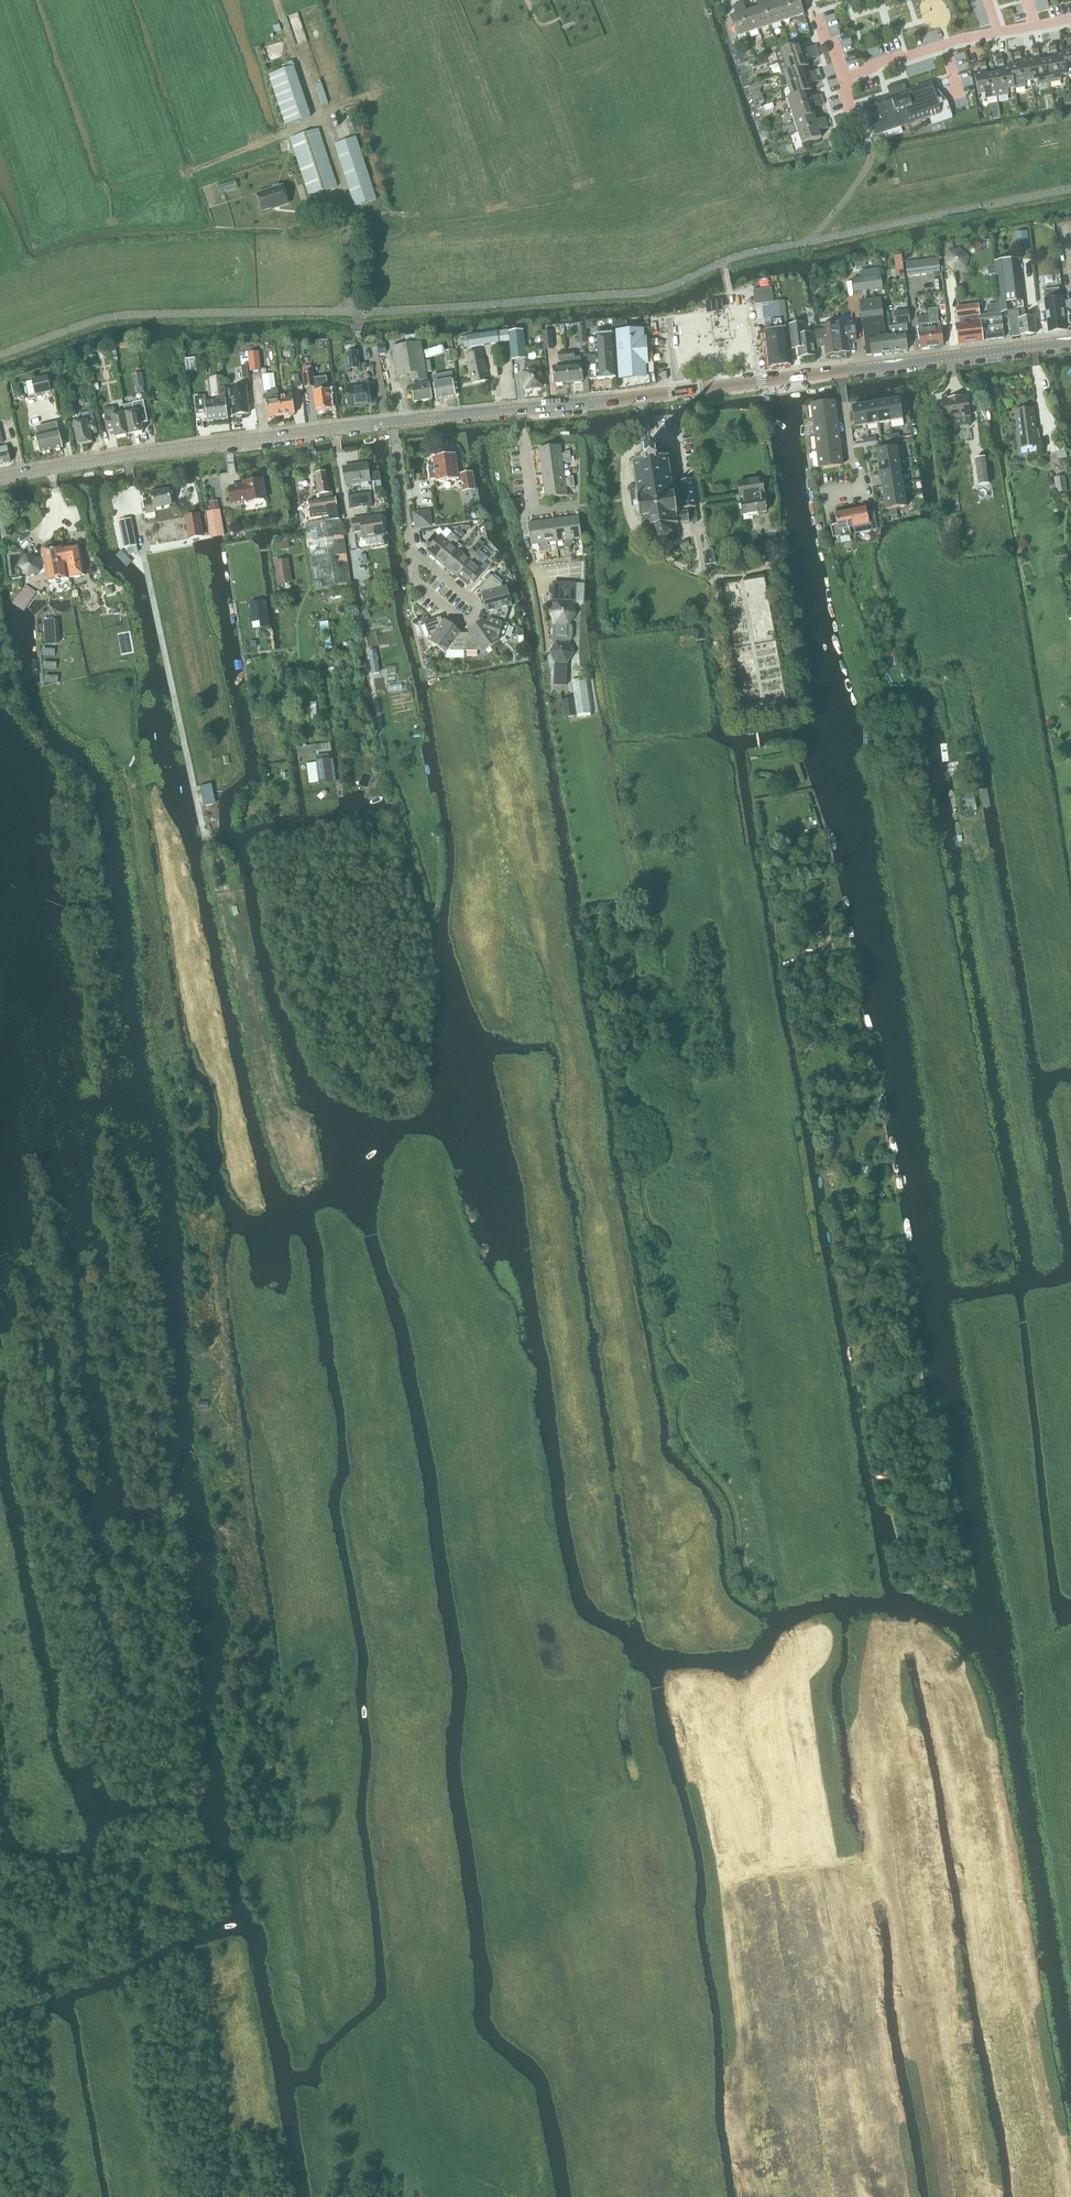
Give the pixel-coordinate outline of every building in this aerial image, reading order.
[(753,10),(759,30),(770,26),(771,26),(762,0),(756,0),(759,8),(753,10)] [(771,26),(782,22),(776,2),(769,4),(768,0),(762,0),(771,26)] [(776,2),(782,22),(793,18),(787,0),(782,0),(776,2)] [(793,18),(805,15),(800,0),(787,0),(793,18)] [(743,2),(738,4),(748,33),(759,30),(753,10),(752,10),(747,12),(743,2)] [(736,15),(730,17),(736,37),(747,34),(748,33),(738,4),(737,5),(733,6),(736,15)] [(781,50),(775,52),(779,64),(818,51),(817,45),(803,50),(801,43),(781,50)] [(1067,75),(1063,53),(1057,54),(1055,44),(1049,45),(1052,60),(1047,61),(1050,82),(1061,80),(1060,76),(1067,75)] [(1050,82),(1047,61),(1040,62),(1038,47),(1032,48),(1034,58),(1028,60),(1031,81),(1038,80),(1039,84),(1050,82)] [(818,51),(779,64),(782,74),(784,74),(789,72),(789,73),(804,68),(809,67),(807,60),(820,56),(818,51)] [(1031,81),(1028,60),(1021,61),(1019,51),(1014,52),(1016,66),(1011,67),(1014,89),(1026,87),(1025,82),(1031,81)] [(1014,89),(1011,67),(1004,68),(1002,58),(997,59),(999,74),(993,75),(997,96),(1008,94),(1008,90),(1014,89)] [(997,96),(993,75),(987,76),(985,61),(979,62),(981,73),(975,74),(979,95),(985,94),(985,98),(997,96)] [(269,76),(285,125),(311,117),(294,67),(269,76)] [(776,81),(776,82),(776,84),(777,85),(778,86),(779,86),(780,86),(781,86),(781,88),(788,86),(821,75),(819,70),(806,74),(804,68),(789,73),(789,72),(784,74),(782,74),(777,76),(778,79),(777,80),(776,81)] [(821,75),(788,86),(792,97),(807,92),(811,91),(809,85),(822,80),(821,75)] [(904,82),(895,85),(908,125),(929,118),(932,127),(951,120),(952,120),(952,119),(953,119),(953,118),(948,104),(947,103),(947,102),(946,102),(945,102),(944,102),(944,103),(944,102),(942,97),(942,96),(938,91),(937,91),(937,90),(936,90),(934,91),(932,83),(907,91),(904,82)] [(322,83),(316,85),(323,106),(329,104),(322,83)] [(890,96),(865,105),(872,126),(870,126),(873,136),(875,135),(876,136),(908,125),(895,85),(887,87),(890,96)] [(792,97),(787,99),(791,110),(824,99),(823,98),(822,94),(809,98),(807,92),(792,97)] [(824,99),(791,110),(794,121),(814,115),(812,109),(826,104),(824,99)] [(798,133),(827,123),(826,118),(816,121),(814,115),(794,121),(798,133)] [(798,133),(802,144),(822,138),(820,131),(829,128),(827,123),(798,133)] [(310,196),(327,191),(337,187),(319,130),(291,139),(310,196)] [(355,207),(376,200),(356,138),(335,145),(355,207)] [(263,211),(288,203),(283,186),(258,194),(263,211)] [(954,271),(966,268),(970,256),(961,248),(949,250),(945,262),(954,271)] [(856,261),(856,262),(857,267),(859,267),(866,265),(866,263),(879,260),(878,256),(865,259),(856,261)] [(907,275),(940,271),(938,258),(905,262),(907,275)] [(1001,313),(1008,312),(1011,338),(1036,334),(1034,317),(1024,318),(1017,260),(995,262),(1001,313)] [(903,264),(895,265),(897,275),(904,274),(903,264)] [(852,278),(853,291),(881,288),(880,274),(852,278)] [(1060,298),(1059,288),(1044,290),(1045,300),(1049,333),(1066,331),(1061,298),(1060,298)] [(768,290),(754,291),(755,305),(768,303),(769,303),(769,302),(773,302),(772,289),(768,290)] [(893,354),(890,335),(886,336),(881,298),(860,301),(866,352),(872,351),(873,356),(886,354),(887,355),(893,354)] [(773,330),(764,332),(769,368),(791,365),(789,351),(787,329),(785,310),(786,310),(785,300),(773,302),(769,302),(769,303),(768,303),(771,322),(772,321),(773,330)] [(1001,313),(980,316),(978,305),(956,307),(957,319),(961,319),(962,324),(956,324),(958,344),(1004,338),(1001,313)] [(909,310),(894,312),(896,325),(911,323),(909,310)] [(930,329),(932,348),(943,347),(940,323),(939,323),(938,315),(928,316),(929,324),(930,324),(930,329)] [(922,349),(932,348),(930,329),(930,324),(929,324),(928,316),(918,317),(919,325),(922,349)] [(627,322),(612,322),(613,332),(627,331),(627,322)] [(804,324),(790,325),(792,349),(799,348),(800,358),(816,356),(813,334),(805,335),(804,324)] [(854,324),(843,325),(835,326),(838,354),(841,354),(842,356),(846,356),(847,353),(850,353),(849,342),(856,341),(854,324)] [(907,325),(889,327),(890,335),(893,354),(899,354),(900,352),(907,351),(905,335),(908,335),(907,325)] [(835,355),(838,354),(835,326),(815,328),(816,334),(818,346),(825,345),(826,356),(830,356),(830,358),(835,357),(835,355)] [(579,343),(587,343),(586,327),(578,328),(579,343)] [(524,331),(509,332),(512,360),(527,359),(524,331)] [(497,332),(468,337),(469,348),(499,343),(497,332)] [(544,350),(552,349),(551,332),(543,333),(544,350)] [(614,334),(595,335),(598,380),(617,378),(615,334),(614,334)] [(621,377),(617,381),(618,389),(656,383),(653,361),(646,361),(646,355),(649,355),(649,348),(645,348),(645,339),(643,340),(642,334),(618,336),(620,371),(621,374),(621,377)] [(383,341),(378,341),(380,354),(387,353),(386,344),(383,344),(383,341)] [(428,384),(421,343),(392,348),(396,377),(409,375),(411,382),(414,381),(415,386),(412,386),(415,403),(432,400),(429,383),(428,384)] [(346,353),(345,353),(347,370),(361,368),(359,352),(358,352),(357,345),(345,346),(346,353)] [(442,347),(427,353),(428,357),(444,352),(442,347)] [(452,350),(446,351),(448,363),(454,362),(452,350)] [(483,351),(466,355),(473,383),(489,381),(483,351)] [(566,352),(569,384),(583,382),(581,359),(575,359),(574,351),(566,352)] [(555,385),(569,384),(566,352),(558,353),(559,361),(560,360),(561,367),(553,368),(555,385)] [(95,356),(89,357),(91,368),(98,367),(95,356)] [(526,380),(523,380),(524,389),(527,389),(542,388),(541,380),(544,380),(543,371),(542,372),(542,370),(540,370),(540,363),(524,364),(525,372),(526,380)] [(274,373),(263,375),(265,391),(273,390),(276,389),(274,373)] [(313,379),(312,373),(304,374),(306,389),(314,388),(315,392),(317,412),(331,410),(327,377),(313,379)] [(451,373),(433,377),(437,399),(455,396),(451,373)] [(142,374),(133,376),(135,385),(144,384),(142,374)] [(49,377),(32,380),(35,395),(52,392),(49,377)] [(226,396),(224,378),(211,379),(212,398),(226,396)] [(349,408),(371,405),(368,381),(361,382),(362,387),(346,389),(349,408)] [(242,417),(243,415),(249,415),(246,388),(231,390),(234,416),(236,416),(238,417),(242,417)] [(273,394),(265,395),(268,418),(282,416),(280,397),(279,397),(278,389),(276,389),(273,390),(273,394)] [(287,396),(280,397),(282,416),(296,414),(292,389),(286,390),(287,396)] [(205,396),(195,398),(197,411),(207,410),(208,421),(229,418),(226,399),(206,402),(205,396)] [(967,398),(943,401),(945,421),(955,420),(956,427),(971,425),(970,418),(967,398)] [(899,399),(888,401),(891,422),(903,420),(899,399)] [(134,403),(124,406),(124,409),(125,413),(130,435),(144,432),(142,424),(148,423),(144,401),(134,403)] [(836,401),(811,404),(813,420),(838,417),(836,401)] [(888,401),(876,403),(879,424),(891,422),(888,401)] [(876,403),(864,405),(867,426),(879,424),(876,403)] [(864,405),(852,407),(855,428),(867,426),(864,405)] [(114,408),(105,410),(109,431),(114,430),(116,438),(130,435),(125,413),(118,414),(114,408)] [(1020,450),(1038,447),(1033,409),(1015,412),(1020,450)] [(97,433),(93,412),(83,414),(82,422),(73,423),(78,445),(92,442),(91,435),(97,433)] [(838,417),(813,420),(815,436),(840,433),(838,417)] [(41,454),(63,448),(57,423),(37,428),(39,435),(37,436),(41,454)] [(840,433),(815,436),(817,452),(842,449),(840,433)] [(1065,441),(1055,443),(1057,459),(1067,458),(1065,441)] [(11,464),(7,446),(0,447),(0,466),(11,464)] [(541,461),(571,458),(570,452),(565,453),(564,455),(562,455),(561,446),(539,449),(541,461)] [(876,451),(878,463),(899,459),(897,447),(893,448),(889,449),(885,449),(880,450),(876,451)] [(657,460),(656,449),(642,451),(644,461),(632,463),(642,531),(650,530),(651,537),(658,542),(666,541),(671,534),(670,526),(678,525),(689,523),(689,524),(698,523),(695,507),(696,507),(692,480),(680,482),(680,485),(673,486),(669,458),(657,460)] [(842,449),(817,452),(819,468),(844,465),(842,449)] [(434,467),(429,468),(430,480),(436,479),(437,482),(456,479),(457,482),(462,482),(463,492),(475,490),(473,474),(458,476),(455,456),(433,459),(434,467)] [(542,473),(564,470),(563,462),(565,462),(566,464),(571,463),(571,458),(541,461),(542,473)] [(986,458),(975,459),(978,485),(989,483),(986,458)] [(899,459),(878,463),(880,475),(901,471),(899,459)] [(346,486),(370,483),(367,465),(343,468),(346,486)] [(544,486),(574,483),(573,477),(568,478),(567,480),(566,480),(564,470),(542,473),(544,486)] [(901,471),(880,475),(882,487),(903,483),(901,471)] [(311,524),(306,525),(316,591),(351,585),(341,520),(339,520),(335,498),(333,498),(332,493),(330,493),(327,473),(315,476),(319,495),(320,500),(308,502),(311,520),(311,524)] [(1065,476),(1054,478),(1057,494),(1067,492),(1065,476)] [(247,504),(266,501),(262,480),(244,483),(244,485),(230,487),(233,504),(246,502),(247,504)] [(758,517),(758,515),(767,513),(762,480),(738,483),(743,516),(748,516),(748,519),(758,517)] [(574,483),(544,486),(546,499),(567,496),(566,487),(569,487),(569,489),(575,488),(574,483)] [(903,483),(882,487),(884,499),(905,495),(903,483)] [(147,515),(156,513),(155,510),(173,506),(170,490),(151,493),(152,501),(144,502),(147,515)] [(366,493),(355,495),(357,508),(368,506),(366,493)] [(905,495),(884,499),(886,511),(889,510),(890,517),(897,516),(896,509),(907,507),(905,495)] [(218,501),(210,502),(211,510),(219,509),(218,501)] [(866,509),(850,512),(853,528),(854,527),(855,534),(878,530),(874,512),(867,513),(866,509)] [(416,529),(431,527),(429,512),(414,514),(416,529)] [(850,528),(853,528),(850,512),(835,515),(837,524),(830,526),(833,539),(851,535),(850,528)] [(199,515),(186,518),(190,540),(203,537),(199,515)] [(384,537),(381,517),(361,520),(360,519),(352,520),(355,535),(362,534),(363,540),(384,537)] [(566,519),(570,549),(576,549),(575,543),(573,543),(572,540),(582,539),(579,518),(566,519)] [(132,519),(119,521),(124,548),(137,546),(132,519)] [(554,521),(557,542),(565,541),(566,544),(564,544),(565,550),(570,549),(566,519),(554,521)] [(548,543),(557,542),(554,521),(541,523),(545,553),(550,552),(550,546),(548,547),(548,543)] [(540,553),(545,553),(541,523),(528,525),(531,546),(541,544),(541,547),(539,548),(540,553)] [(436,560),(456,537),(452,533),(446,540),(440,535),(426,552),(436,560)] [(446,569),(460,552),(455,547),(460,540),(456,537),(436,560),(446,569)] [(688,539),(679,543),(682,550),(691,547),(688,539)] [(289,540),(281,541),(282,549),(291,548),(289,540)] [(49,583),(71,579),(86,576),(81,545),(43,552),(49,583)] [(456,577),(476,553),(472,550),(466,556),(460,552),(446,569),(456,577)] [(476,553),(456,577),(466,585),(470,581),(473,584),(484,571),(477,566),(483,559),(476,553)] [(26,554),(19,567),(29,577),(41,572),(40,559),(26,554)] [(705,560),(705,563),(705,565),(716,564),(714,554),(706,554),(705,557),(705,560)] [(288,559),(275,561),(278,586),(292,584),(288,559)] [(491,576),(481,590),(485,593),(481,594),(484,604),(510,597),(507,586),(503,588),(502,585),(491,576)] [(21,581),(12,582),(13,591),(22,590),(21,581)] [(555,643),(549,653),(554,664),(555,664),(554,686),(567,686),(568,664),(574,654),(569,643),(571,640),(572,629),(569,625),(576,615),(571,607),(576,604),(577,583),(571,583),(553,582),(553,598),(552,603),(556,606),(551,614),(557,625),(553,628),(553,639),(555,643)] [(112,588),(105,589),(106,596),(113,595),(112,588)] [(510,597),(484,604),(487,613),(490,612),(490,613),(489,615),(488,617),(505,624),(509,611),(508,608),(513,607),(510,597)] [(264,600),(249,602),(252,622),(260,621),(261,627),(267,626),(264,600)] [(367,610),(362,613),(366,620),(371,618),(367,610)] [(442,617),(425,623),(429,636),(432,638),(429,642),(438,648),(453,626),(445,620),(443,622),(442,617)] [(484,620),(476,626),(491,647),(500,641),(506,638),(510,626),(505,624),(488,617),(486,622),(484,620)] [(55,620),(44,621),(46,644),(56,644),(55,620)] [(329,622),(320,623),(321,636),(330,635),(329,622)] [(453,626),(438,648),(446,654),(446,660),(465,659),(465,652),(464,634),(459,634),(461,632),(453,626)] [(470,634),(464,634),(465,652),(478,652),(480,650),(483,653),(491,647),(476,626),(468,631),(470,634)] [(899,652),(889,654),(891,664),(902,662),(899,652)] [(431,659),(425,668),(432,671),(437,663),(431,659)] [(398,666),(388,667),(389,675),(399,674),(398,666)] [(314,677),(303,678),(304,687),(315,686),(314,677)] [(575,699),(562,701),(565,718),(591,714),(586,681),(572,683),(575,699)] [(316,702),(310,703),(312,721),(319,720),(316,702)] [(266,710),(254,712),(255,720),(268,718),(266,710)] [(318,745),(297,748),(299,758),(312,757),(312,752),(330,750),(329,744),(318,745)] [(318,760),(316,760),(319,785),(333,783),(330,759),(318,760)] [(286,767),(276,769),(277,775),(288,773),(286,767)] [(212,785),(200,787),(204,806),(216,804),(212,785)]
